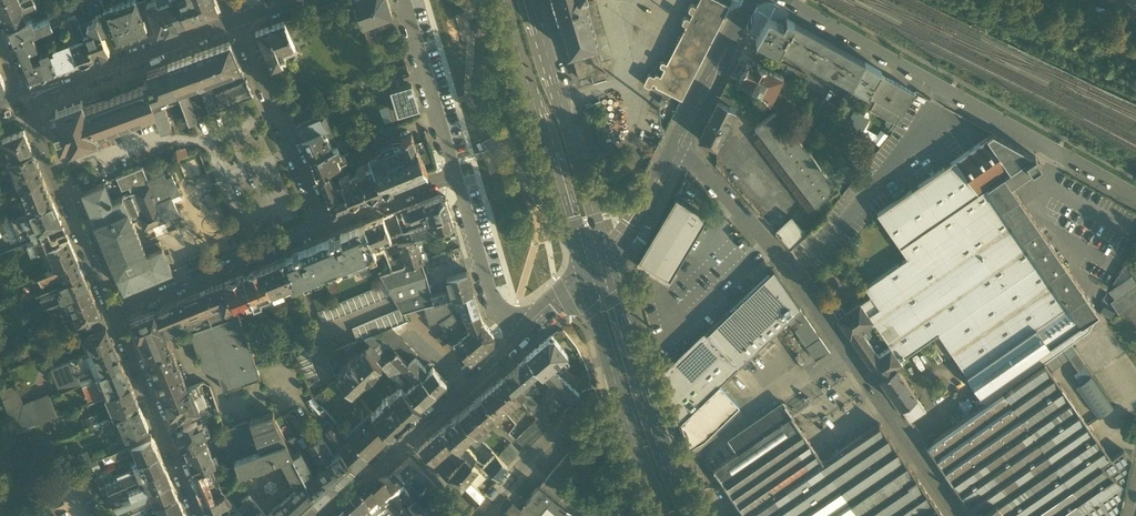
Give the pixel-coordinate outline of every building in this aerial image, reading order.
[(2,13),(21,6),(23,5),(21,0),(0,0),(0,8),(2,13)] [(21,6),(23,11),(25,10),(28,11),(37,7),(34,0),(23,5),(21,6)] [(102,0),(88,0),(94,13),(113,6),(111,3),(104,5),(102,0)] [(96,19),(101,31),(111,28),(115,40),(146,28),(143,20),(137,3),(136,0),(129,0),(113,6),(94,13),(96,19)] [(143,20),(152,17),(147,3),(146,0),(144,0),(137,3),(143,20)] [(158,31),(165,29),(178,24),(186,21),(178,0),(167,0),(166,1),(157,4),(156,0),(155,0),(147,3),(152,17),(158,31)] [(186,21),(218,9),(214,0),(178,0),(186,21)] [(370,20),(391,12),(388,0),(354,0),(362,23),(370,43),(378,41),(370,20)] [(569,53),(571,52),(598,45),(601,44),(600,43),(595,25),(594,22),(587,0),(552,0),(568,53),(569,53)] [(594,22),(597,22),(591,0),(587,0),(594,22)] [(597,22),(599,24),(604,42),(600,43),(601,44),(598,45),(602,59),(613,55),(597,0),(591,0),(597,22)] [(696,5),(693,12),(690,18),(686,24),(673,50),(700,64),(729,5),(719,0),(699,0),(696,5)] [(26,19),(23,11),(21,6),(2,13),(8,27),(26,19)] [(58,13),(34,23),(37,30),(49,25),(61,20),(58,13)] [(78,62),(94,56),(81,25),(76,13),(68,17),(76,34),(68,37),(69,39),(78,62)] [(32,33),(37,30),(34,23),(31,17),(26,19),(8,27),(13,40),(32,33)] [(307,39),(299,20),(298,19),(297,19),(295,20),(294,17),(284,21),(256,31),(271,67),(283,62),(280,56),(286,53),(284,49),(294,45),(294,44),(307,39)] [(809,61),(852,85),(864,65),(820,41),(793,26),(795,23),(787,19),(783,25),(768,17),(756,40),(778,51),(781,46),(809,61)] [(96,19),(81,25),(94,56),(109,50),(101,31),(96,19)] [(604,42),(599,24),(595,25),(600,43),(604,42)] [(37,46),(32,33),(13,40),(18,53),(17,53),(20,60),(21,60),(21,59),(33,55),(31,49),(37,46)] [(54,49),(50,51),(57,70),(64,67),(65,68),(71,66),(70,65),(78,62),(69,39),(54,45),(53,47),(54,49)] [(242,71),(230,41),(147,71),(150,79),(144,81),(145,85),(85,107),(58,117),(50,120),(60,149),(69,146),(71,150),(97,140),(95,135),(156,113),(153,103),(163,100),(167,98),(168,98),(167,94),(177,90),(184,88),(198,82),(206,79),(234,69),(236,73),(242,71)] [(297,50),(294,45),(284,49),(286,53),(287,55),(297,50)] [(593,80),(593,81),(607,77),(602,59),(598,45),(571,52),(579,77),(580,77),(592,73),(594,80),(593,80)] [(33,54),(33,55),(21,59),(21,60),(30,80),(41,76),(41,77),(47,75),(47,73),(57,70),(50,51),(49,49),(40,52),(42,57),(35,60),(33,54)] [(682,99),(700,64),(673,50),(666,63),(664,68),(660,75),(656,84),(655,86),(682,99)] [(782,76),(799,88),(806,75),(770,57),(765,67),(783,76),(782,76)] [(852,85),(868,94),(880,73),(881,71),(865,62),(864,65),(852,85)] [(763,91),(770,101),(782,76),(783,76),(765,67),(757,63),(755,67),(747,63),(743,71),(743,72),(739,80),(763,91)] [(594,80),(592,73),(580,77),(582,84),(593,80),(594,80)] [(653,83),(656,84),(660,75),(656,73),(655,74),(654,76),(650,74),(648,74),(644,83),(644,85),(649,87),(651,86),(653,83)] [(876,98),(903,113),(914,92),(880,73),(868,94),(876,98)] [(393,76),(380,79),(384,91),(386,91),(390,103),(394,117),(409,112),(408,109),(401,111),(398,112),(396,104),(391,88),(396,87),(394,80),(393,76)] [(215,95),(221,109),(253,95),(247,81),(215,95)] [(207,83),(200,86),(203,94),(210,91),(207,83)] [(391,88),(396,104),(399,103),(401,111),(408,109),(418,106),(414,90),(409,91),(407,84),(401,86),(396,87),(391,88)] [(184,88),(177,90),(180,98),(189,121),(197,118),(193,109),(194,109),(191,101),(190,101),(187,92),(186,91),(185,91),(184,88)] [(169,103),(180,98),(177,90),(167,94),(168,98),(167,98),(168,101),(169,101),(169,103)] [(203,94),(210,114),(218,111),(214,100),(213,100),(212,96),(210,91),(203,94)] [(212,96),(214,100),(218,111),(221,109),(215,95),(212,96)] [(718,101),(729,107),(732,100),(721,95),(718,101)] [(895,124),(896,124),(903,113),(876,98),(870,108),(896,122),(895,124)] [(818,109),(833,117),(839,108),(823,99),(818,109)] [(56,110),(58,117),(85,107),(82,100),(56,110)] [(156,113),(161,127),(171,123),(163,100),(153,103),(156,113)] [(721,139),(732,117),(735,109),(729,107),(718,101),(699,140),(713,147),(718,137),(721,139)] [(385,121),(394,117),(390,103),(380,107),(385,121)] [(834,119),(845,125),(854,109),(843,103),(834,119)] [(870,109),(895,124),(896,122),(870,108),(870,109)] [(854,109),(845,125),(861,134),(870,118),(854,109)] [(755,127),(815,206),(837,189),(777,110),(755,127)] [(296,124),(302,138),(322,130),(330,126),(324,112),(296,124)] [(9,157),(11,160),(32,151),(24,130),(2,139),(9,157)] [(302,138),(310,157),(333,148),(327,135),(324,136),(322,130),(302,138)] [(870,295),(860,302),(874,321),(890,346),(900,360),(938,333),(965,373),(980,395),(986,403),(1044,361),(1054,354),(1050,347),(1099,313),(1018,197),(1011,186),(1041,165),(1035,156),(992,132),(991,133),(992,134),(987,137),(877,213),(908,257),(865,287),(870,295)] [(373,168),(383,191),(428,172),(417,146),(416,146),(411,135),(401,139),(403,143),(379,153),(378,151),(368,155),(373,166),(373,168)] [(336,141),(338,146),(344,144),(342,138),(336,141)] [(175,150),(178,159),(189,155),(185,146),(175,150)] [(310,157),(318,175),(328,171),(329,168),(334,165),(347,160),(344,151),(341,153),(338,146),(333,148),(310,157)] [(39,167),(32,151),(11,160),(9,161),(20,186),(43,176),(39,167)] [(357,168),(359,174),(373,168),(373,166),(366,169),(364,165),(357,168)] [(131,193),(149,185),(147,180),(148,180),(142,167),(117,177),(122,190),(129,187),(131,193)] [(383,191),(373,168),(359,174),(368,197),(383,191)] [(334,184),(328,171),(318,175),(333,210),(334,210),(350,204),(341,181),(334,184)] [(338,175),(341,181),(350,177),(347,172),(338,175)] [(164,173),(148,180),(147,180),(149,185),(166,177),(164,173)] [(341,181),(350,204),(368,197),(359,174),(350,177),(341,181)] [(172,175),(166,177),(149,185),(131,193),(122,196),(133,221),(140,218),(144,228),(165,219),(179,213),(174,202),(171,196),(171,195),(169,196),(167,192),(178,188),(172,175)] [(19,201),(24,214),(53,202),(43,176),(20,186),(19,186),(25,199),(19,201)] [(121,283),(124,290),(156,277),(156,278),(172,271),(162,247),(147,254),(144,247),(133,221),(122,196),(112,201),(104,182),(94,187),(83,191),(82,192),(92,214),(91,214),(95,224),(96,223),(117,273),(116,274),(120,283),(121,283)] [(171,195),(171,196),(180,193),(178,188),(167,192),(169,196),(171,195)] [(171,196),(174,202),(182,199),(180,193),(171,196)] [(424,220),(431,218),(449,211),(445,196),(440,194),(404,209),(409,219),(420,215),(422,214),(424,220)] [(708,218),(676,199),(638,261),(670,280),(676,270),(708,218)] [(29,225),(32,234),(46,228),(61,222),(53,202),(24,214),(12,219),(17,230),(29,225)] [(396,212),(401,228),(412,224),(409,219),(404,209),(396,212)] [(431,218),(433,226),(435,231),(453,225),(449,211),(431,218)] [(365,225),(373,245),(391,238),(391,237),(383,217),(365,225)] [(775,232),(790,248),(805,233),(791,217),(775,232)] [(10,243),(20,239),(17,230),(12,219),(2,223),(10,243)] [(420,236),(435,231),(433,226),(431,227),(430,225),(429,224),(403,232),(406,240),(416,237),(420,236)] [(17,230),(20,239),(32,234),(29,225),(17,230)] [(299,252),(292,255),(303,282),(376,253),(365,225),(358,228),(350,231),(325,241),(317,245),(307,249),(299,252)] [(48,235),(46,228),(32,234),(35,240),(42,238),(48,235)] [(403,232),(391,237),(391,238),(373,245),(375,250),(384,247),(398,242),(406,240),(403,232)] [(48,235),(42,238),(46,248),(51,258),(55,268),(58,267),(77,259),(67,235),(51,241),(49,235),(48,235)] [(420,247),(419,244),(416,237),(406,240),(398,242),(400,247),(401,252),(402,253),(420,247)] [(38,252),(42,250),(46,248),(42,238),(35,240),(33,241),(38,252)] [(32,254),(38,252),(33,241),(27,244),(30,249),(32,254)] [(144,247),(147,254),(162,247),(159,241),(144,247)] [(748,247),(742,241),(738,245),(744,251),(748,247)] [(397,248),(400,247),(398,242),(384,247),(387,254),(390,253),(398,251),(397,248)] [(21,253),(30,249),(27,244),(18,247),(21,253)] [(422,253),(420,247),(402,253),(402,255),(403,257),(406,265),(422,261),(424,260),(422,253)] [(51,258),(46,248),(42,250),(44,257),(47,259),(51,258)] [(296,285),(303,282),(292,255),(285,257),(295,282),(296,285)] [(281,289),(290,285),(295,282),(285,257),(260,267),(271,293),(281,289)] [(403,257),(393,260),(389,261),(392,270),(406,265),(403,257)] [(77,259),(58,267),(61,274),(64,282),(83,274),(77,259)] [(392,294),(402,311),(424,305),(434,302),(431,294),(432,293),(422,261),(406,265),(392,270),(380,273),(386,284),(392,294)] [(670,280),(638,261),(635,266),(638,268),(670,287),(679,272),(676,270),(670,280)] [(58,275),(61,274),(58,267),(55,268),(39,275),(42,283),(59,276),(58,275)] [(254,304),(261,301),(260,297),(271,293),(260,267),(249,272),(243,275),(254,304)] [(431,294),(434,302),(451,297),(455,296),(473,291),(467,271),(447,277),(451,291),(449,292),(448,289),(432,293),(431,294)] [(800,308),(773,271),(760,283),(766,289),(737,316),(732,310),(714,328),(712,327),(710,330),(710,331),(707,334),(739,367),(787,321),(793,327),(796,330),(800,328),(805,336),(801,338),(807,347),(820,337),(800,308)] [(64,282),(61,283),(63,289),(67,296),(89,287),(83,274),(64,282)] [(32,278),(35,286),(42,283),(39,275),(32,278)] [(245,307),(254,304),(243,275),(225,282),(233,303),(235,307),(244,303),(245,307)] [(138,337),(160,389),(168,385),(169,387),(185,380),(165,334),(186,325),(185,322),(233,303),(225,282),(176,302),(154,311),(161,328),(138,337)] [(55,286),(58,291),(63,289),(61,283),(55,286)] [(760,283),(732,310),(737,316),(766,289),(760,283)] [(386,284),(382,285),(387,296),(392,294),(386,284)] [(281,289),(284,295),(293,291),(290,285),(281,289)] [(387,296),(382,285),(376,287),(381,299),(387,296)] [(89,287),(67,296),(75,317),(78,323),(101,314),(89,287)] [(381,299),(376,287),(370,290),(375,301),(381,299)] [(1127,291),(1134,301),(1135,300),(1135,292),(1133,287),(1127,291)] [(67,296),(63,289),(58,291),(41,298),(44,306),(63,298),(67,296)] [(284,295),(281,289),(271,293),(273,299),(284,295)] [(375,301),(370,290),(365,292),(369,304),(375,301)] [(461,303),(464,316),(479,311),(473,291),(455,296),(457,304),(461,303)] [(1127,291),(1122,295),(1129,305),(1134,301),(1127,291)] [(369,304),(365,292),(359,295),(363,306),(369,304)] [(273,299),(271,293),(260,297),(261,301),(263,304),(273,299)] [(363,306),(359,295),(353,297),(358,308),(363,306)] [(1122,295),(1117,299),(1124,309),(1129,305),(1122,295)] [(72,318),(75,317),(67,296),(63,298),(72,318)] [(358,308),(353,297),(347,300),(352,311),(358,308)] [(439,320),(450,336),(462,328),(458,321),(451,308),(454,307),(454,305),(451,297),(434,302),(424,305),(429,323),(439,320)] [(1118,313),(1124,309),(1117,299),(1111,303),(1118,313)] [(352,311),(347,300),(341,302),(346,313),(352,311)] [(833,310),(863,353),(872,346),(867,337),(871,334),(866,327),(874,321),(860,302),(859,301),(852,306),(849,301),(846,301),(833,310)] [(346,313),(341,302),(335,305),(340,316),(346,313)] [(219,375),(224,390),(260,377),(256,364),(238,315),(235,307),(233,303),(185,322),(186,325),(191,337),(192,337),(203,368),(219,375)] [(340,316),(335,305),(329,307),(334,318),(340,316)] [(334,318),(329,307),(324,309),(328,321),(334,318)] [(328,321),(324,309),(318,312),(322,323),(328,321)] [(393,312),(398,323),(404,321),(399,309),(393,312)] [(131,320),(138,337),(161,328),(154,311),(131,320)] [(464,316),(465,317),(471,327),(454,342),(470,361),(493,342),(493,334),(482,320),(479,311),(464,316)] [(387,314),(392,326),(398,323),(393,312),(387,314)] [(381,317),(386,328),(392,326),(387,314),(381,317)] [(376,319),(380,330),(386,328),(381,317),(376,319)] [(465,317),(458,321),(462,328),(450,336),(454,342),(471,327),(465,317)] [(370,322),(374,333),(380,330),(376,319),(370,322)] [(364,324),(368,335),(374,333),(370,322),(364,324)] [(358,326),(363,338),(368,335),(364,324),(358,326)] [(352,329),(357,340),(363,338),(358,326),(352,329)] [(392,327),(380,331),(390,343),(402,356),(411,348),(392,327)] [(89,347),(91,352),(93,351),(112,343),(110,338),(106,328),(94,333),(85,337),(89,347)] [(796,330),(801,338),(805,336),(800,328),(796,330)] [(365,338),(379,353),(390,343),(380,331),(365,338)] [(664,375),(681,422),(720,385),(739,367),(707,334),(664,375)] [(543,376),(571,401),(577,395),(578,393),(552,368),(568,355),(551,336),(526,357),(537,370),(543,376)] [(829,351),(820,337),(807,347),(816,360),(829,351)] [(401,386),(405,390),(420,376),(408,362),(402,356),(390,343),(379,353),(365,338),(359,340),(365,347),(382,365),(401,386)] [(1069,358),(1078,370),(1085,364),(1070,342),(1062,348),(1069,358)] [(112,343),(93,351),(102,373),(122,365),(112,343)] [(863,353),(869,361),(878,354),(872,346),(863,353)] [(890,346),(878,354),(869,361),(880,377),(896,366),(897,367),(902,363),(900,360),(890,346)] [(339,378),(353,392),(382,365),(365,347),(353,358),(351,356),(346,361),(348,363),(336,375),(339,378)] [(402,356),(408,362),(414,357),(417,354),(411,348),(402,356)] [(1054,354),(1044,361),(1050,370),(1069,358),(1062,348),(1054,354)] [(96,376),(102,373),(93,351),(91,352),(82,356),(51,369),(61,391),(90,379),(97,376),(96,376)] [(307,351),(296,355),(306,379),(317,374),(307,351)] [(420,376),(422,378),(426,374),(424,372),(426,370),(426,369),(414,357),(408,362),(420,376)] [(518,364),(529,377),(537,370),(526,357),(518,364)] [(1044,361),(986,403),(927,445),(975,515),(1119,515),(1132,458),(1123,450),(1111,459),(1050,370),(1044,361)] [(518,364),(502,377),(519,397),(529,409),(536,402),(544,395),(544,394),(529,377),(518,364)] [(1080,383),(1091,375),(1092,374),(1085,364),(1078,370),(1073,373),(1080,383)] [(104,384),(108,395),(131,385),(122,365),(102,373),(96,376),(97,376),(100,385),(104,384)] [(880,377),(881,380),(898,369),(897,367),(896,366),(880,377)] [(426,374),(422,378),(436,392),(446,382),(433,368),(426,374)] [(914,391),(898,369),(881,380),(897,403),(914,391)] [(1077,385),(1099,417),(1113,407),(1091,375),(1080,383),(1077,385)] [(89,403),(106,396),(108,395),(104,384),(100,385),(97,376),(90,379),(91,382),(82,385),(89,403)] [(420,376),(405,390),(420,406),(436,392),(422,378),(420,376)] [(508,405),(519,397),(502,377),(481,395),(495,411),(502,408),(502,409),(508,405)] [(188,388),(185,380),(169,387),(168,385),(160,389),(163,398),(188,388)] [(2,399),(18,392),(15,384),(0,390),(0,392),(2,399)] [(115,407),(118,415),(139,406),(131,385),(108,395),(106,396),(111,409),(115,407)] [(163,398),(171,415),(178,412),(184,410),(185,414),(190,413),(200,409),(199,407),(194,396),(200,393),(197,385),(188,388),(163,398)] [(681,422),(689,448),(704,440),(739,406),(720,385),(681,422)] [(384,402),(372,413),(391,434),(420,406),(405,390),(401,386),(389,397),(388,395),(385,398),(382,400),(384,402)] [(582,391),(587,404),(598,400),(593,387),(582,391)] [(323,389),(313,396),(320,405),(326,401),(322,395),(325,392),(323,389)] [(917,396),(914,391),(897,403),(900,407),(916,396),(917,396)] [(23,404),(18,392),(2,399),(16,432),(57,415),(49,396),(48,394),(23,404)] [(205,405),(200,393),(194,396),(199,407),(205,405)] [(458,415),(476,433),(489,423),(504,411),(502,409),(502,408),(495,411),(481,395),(470,404),(458,415)] [(581,402),(577,395),(571,401),(574,404),(581,402)] [(319,414),(325,409),(320,405),(313,396),(307,401),(311,404),(319,414)] [(900,407),(910,421),(926,411),(916,396),(900,407)] [(538,418),(539,420),(545,414),(546,413),(536,402),(529,409),(531,411),(538,418)] [(202,408),(205,416),(213,413),(210,403),(205,405),(199,407),(200,409),(202,408)] [(730,440),(738,452),(792,415),(783,403),(730,440)] [(148,427),(139,406),(118,415),(114,416),(101,421),(104,427),(113,424),(113,425),(117,423),(121,432),(125,431),(127,436),(129,436),(148,427)] [(190,413),(193,421),(197,420),(205,416),(202,408),(200,409),(190,413)] [(249,419),(260,448),(285,439),(275,420),(272,411),(249,419)] [(349,435),(353,440),(366,454),(385,437),(386,438),(387,437),(386,437),(389,433),(390,434),(391,434),(372,413),(371,412),(347,434),(349,435)] [(458,414),(440,429),(454,444),(467,456),(471,461),(474,457),(476,456),(466,445),(463,445),(463,441),(466,442),(468,441),(468,437),(467,437),(469,435),(470,437),(475,442),(480,437),(476,433),(458,415),(458,414)] [(539,420),(547,428),(553,423),(545,414),(539,420)] [(95,423),(92,415),(85,418),(88,426),(95,423)] [(823,461),(792,415),(738,452),(713,469),(723,483),(728,490),(741,510),(745,515),(823,461)] [(516,440),(526,449),(547,428),(539,420),(538,418),(516,440)] [(234,455),(234,457),(260,448),(249,419),(224,428),(226,432),(234,455)] [(178,432),(185,449),(206,440),(203,434),(207,432),(202,422),(199,424),(197,420),(193,421),(184,425),(185,429),(178,432)] [(341,450),(347,445),(344,442),(345,441),(344,440),(337,431),(328,421),(323,425),(329,435),(341,450)] [(879,423),(823,461),(745,515),(743,515),(943,515),(879,423)] [(341,427),(337,431),(344,440),(349,435),(347,434),(341,427)] [(445,452),(454,444),(440,429),(419,448),(433,462),(445,452)] [(302,436),(307,444),(308,444),(314,439),(309,431),(302,436)] [(134,448),(138,456),(157,448),(151,434),(132,443),(114,450),(111,452),(114,459),(132,452),(132,451),(132,450),(132,449),(134,448)] [(294,436),(300,448),(303,447),(298,438),(296,435),(294,436)] [(321,435),(314,439),(327,459),(332,456),(330,454),(332,452),(332,451),(321,435)] [(349,435),(344,440),(345,441),(344,442),(347,445),(353,440),(349,435)] [(111,444),(114,450),(132,443),(129,436),(127,436),(124,438),(124,439),(111,444)] [(286,440),(293,452),(300,448),(294,436),(286,440)] [(307,444),(302,436),(298,438),(303,447),(307,444)] [(286,440),(285,439),(260,448),(234,457),(239,471),(293,452),(286,440)] [(329,462),(327,459),(314,439),(308,444),(320,463),(321,463),(322,463),(323,462),(324,465),(329,462)] [(207,440),(206,440),(185,449),(194,471),(212,464),(219,461),(215,453),(212,454),(207,440)] [(367,455),(366,454),(353,440),(347,445),(341,450),(354,467),(367,455)] [(498,455),(507,465),(520,451),(510,442),(498,455)] [(445,452),(459,466),(467,456),(454,444),(445,452)] [(574,445),(570,450),(580,459),(584,454),(574,445)] [(159,451),(157,448),(138,456),(139,459),(159,451)] [(300,448),(293,452),(306,478),(307,479),(311,476),(309,473),(311,471),(312,470),(311,469),(300,448)] [(341,450),(332,456),(327,459),(329,462),(341,480),(354,467),(341,450)] [(570,450),(565,455),(576,464),(580,459),(570,450)] [(79,455),(82,463),(91,460),(87,451),(79,455)] [(109,482),(112,488),(139,477),(165,466),(159,451),(139,459),(136,460),(135,463),(137,470),(117,478),(109,482)] [(249,491),(267,513),(306,478),(293,452),(239,471),(244,485),(249,491)] [(484,465),(499,478),(508,469),(507,465),(498,455),(496,453),(484,465)] [(565,455),(561,460),(571,469),(576,464),(565,455)] [(448,478),(460,490),(469,479),(478,469),(482,464),(474,457),(471,461),(467,456),(459,466),(448,478)] [(410,457),(391,476),(403,491),(408,486),(423,471),(410,457)] [(90,461),(94,470),(101,467),(97,459),(90,461)] [(561,460),(557,466),(567,474),(571,469),(561,460)] [(317,469),(318,471),(329,490),(341,480),(329,462),(324,465),(317,469)] [(115,475),(117,478),(137,470),(135,463),(131,465),(132,468),(115,475)] [(206,500),(215,496),(209,482),(209,481),(207,477),(215,473),(212,464),(194,471),(206,500)] [(129,491),(132,497),(171,480),(167,471),(165,466),(139,477),(142,485),(129,491)] [(557,466),(553,471),(563,479),(567,474),(557,466)] [(469,479),(476,487),(486,477),(478,469),(469,479)] [(311,476),(307,479),(319,500),(330,490),(329,490),(318,471),(311,476)] [(423,471),(408,486),(414,493),(419,500),(435,483),(423,471)] [(553,471),(548,476),(558,484),(563,479),(553,471)] [(102,492),(108,490),(105,483),(106,483),(102,473),(96,476),(98,480),(97,480),(102,492)] [(216,473),(215,473),(207,477),(209,481),(209,482),(215,496),(225,492),(224,492),(225,492),(225,491),(222,488),(221,488),(216,473)] [(391,476),(378,488),(390,503),(391,504),(397,498),(404,492),(403,491),(391,476)] [(567,491),(558,484),(548,476),(539,486),(558,502),(563,497),(567,491)] [(319,500),(307,479),(306,478),(267,513),(269,515),(301,515),(319,500)] [(460,490),(475,505),(484,495),(476,487),(469,479),(460,490)] [(151,496),(153,499),(175,490),(171,480),(132,497),(115,504),(117,510),(151,496)] [(238,488),(243,497),(249,491),(244,485),(238,488)] [(407,495),(409,497),(414,493),(408,486),(403,491),(404,492),(407,495)] [(566,509),(558,502),(539,486),(538,486),(530,495),(531,496),(525,503),(526,504),(538,514),(538,515),(540,512),(547,505),(554,511),(560,515),(566,509)] [(378,488),(365,500),(378,515),(390,503),(378,488)] [(177,495),(175,490),(153,499),(155,503),(155,504),(177,495)] [(249,491),(243,497),(242,497),(257,515),(269,515),(267,513),(249,491)] [(225,492),(215,496),(206,500),(213,515),(223,515),(224,515),(224,513),(220,505),(226,503),(232,500),(225,492)] [(419,500),(414,493),(409,497),(410,499),(416,506),(423,515),(429,512),(419,500)] [(180,503),(177,495),(155,504),(160,515),(186,515),(180,503)] [(575,515),(586,515),(563,497),(558,502),(566,509),(569,511),(575,515)] [(409,512),(397,498),(391,504),(402,515),(412,515),(409,512)] [(405,503),(411,510),(411,511),(416,506),(410,499),(405,503)] [(355,509),(362,515),(376,515),(377,515),(378,515),(365,500),(355,509)] [(224,513),(229,511),(226,503),(220,505),(224,513)] [(391,504),(390,503),(378,515),(377,515),(378,515),(402,515),(391,504)] [(109,507),(111,513),(117,510),(115,504),(109,507)] [(511,515),(528,515),(521,510),(513,504),(504,514),(506,515),(510,515),(511,515)] [(521,510),(528,515),(536,515),(538,514),(526,504),(521,510)] [(540,512),(545,515),(550,515),(554,511),(547,505),(540,512)] [(416,506),(411,511),(411,510),(409,512),(412,515),(423,515),(416,506)]
